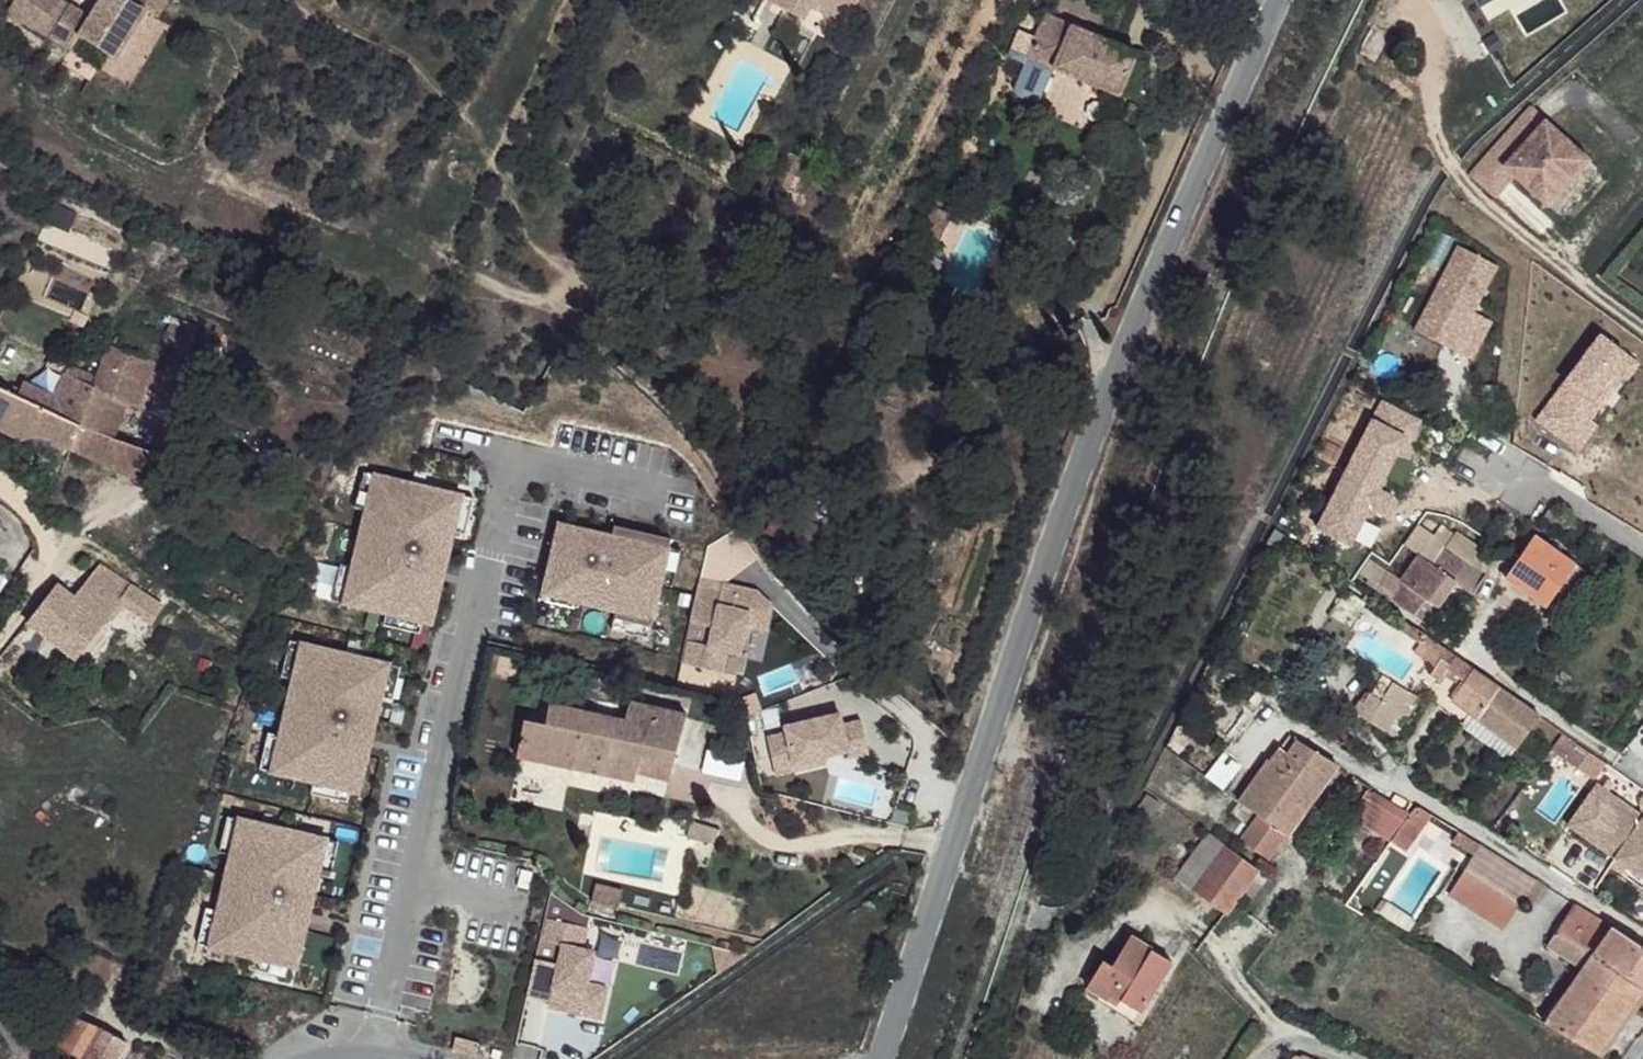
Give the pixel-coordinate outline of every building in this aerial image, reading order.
[(48,36),(69,49),(78,35),(114,57),(144,9),(155,16),(165,0),(99,0),(89,16),(69,4),(48,36)] [(814,23),(819,13),(837,22),(849,0),(771,0),(814,23)] [(837,22),(846,25),(860,0),(849,0),(837,22)] [(1476,15),(1499,0),(1465,0),(1476,15)] [(1142,50),(1048,11),(1027,56),(1120,98),(1142,50)] [(1586,160),(1522,113),(1475,180),(1505,199),(1519,178),(1555,203),(1586,160)] [(954,218),(937,207),(922,239),(939,249),(954,218)] [(752,218),(745,231),(761,238),(767,227),(752,218)] [(1464,241),(1417,323),(1473,355),(1494,317),(1476,306),(1502,261),(1464,241)] [(125,340),(108,359),(99,377),(94,391),(70,447),(138,478),(150,455),(114,436),(121,422),(130,426),(171,345),(186,352),(194,337),(167,325),(160,339),(132,325),(125,340)] [(69,365),(63,376),(79,383),(85,371),(69,365)] [(1,386),(0,389),(0,426),(18,434),(49,437),(70,447),(94,391),(79,383),(63,376),(53,396),(27,384),(22,396),(1,386)] [(351,496),(363,498),(370,460),(358,457),(351,496)] [(352,554),(345,591),(389,599),(426,606),(435,608),(446,550),(442,550),(445,533),(449,534),(453,514),(460,477),(370,460),(363,498),(359,518),(367,519),(360,556),(352,554)] [(460,477),(453,514),(465,516),(472,479),(460,477)] [(596,507),(559,501),(547,566),(583,572),(581,578),(620,585),(618,593),(654,599),(663,556),(671,519),(672,510),(614,500),(612,510),(611,518),(595,515),(596,507)] [(596,507),(595,515),(611,518),(612,510),(596,507)] [(671,519),(663,556),(675,558),(682,521),(671,519)] [(1441,523),(1434,534),(1445,543),(1453,532),(1441,523)] [(1445,543),(1434,534),(1400,577),(1390,595),(1424,616),(1451,585),(1469,599),(1487,574),(1445,543)] [(1575,566),(1537,539),(1508,577),(1547,604),(1575,566)] [(334,589),(345,591),(352,554),(341,552),(334,589)] [(1398,580),(1373,559),(1363,572),(1390,595),(1398,580)] [(547,566),(545,578),(580,584),(581,578),(583,572),(547,566)] [(164,609),(102,568),(72,601),(57,591),(33,623),(78,658),(95,642),(115,615),(124,604),(155,621),(164,609)] [(719,586),(695,580),(678,655),(717,665),(722,645),(734,648),(742,619),(762,625),(767,601),(754,589),(732,583),(729,593),(718,590),(719,586)] [(618,593),(616,605),(652,611),(654,599),(618,593)] [(389,599),(386,611),(423,618),(426,606),(389,599)] [(136,632),(115,615),(95,642),(113,659),(136,632)] [(1413,629),(1402,621),(1397,629),(1415,643),(1411,648),(1428,661),(1422,670),(1435,679),(1439,674),(1451,684),(1454,680),(1464,687),(1474,673),(1413,629)] [(293,631),(286,670),(298,672),(305,634),(293,631)] [(287,728),(280,765),(323,773),(360,780),(370,781),(380,724),(377,723),(380,707),(383,708),(387,687),(394,650),(305,634),(298,672),(294,692),(302,693),(295,729),(287,728)] [(394,650),(387,687),(399,690),(406,653),(394,650)] [(1538,720),(1474,673),(1464,687),(1454,701),(1518,745),(1538,720)] [(1378,699),(1374,696),(1359,718),(1391,740),(1417,701),(1392,680),(1378,699)] [(633,691),(625,713),(677,725),(682,704),(633,691)] [(625,713),(547,695),(541,721),(523,718),(513,751),(632,773),(639,750),(670,756),(677,725),(625,713)] [(1417,701),(1391,740),(1399,746),(1425,708),(1417,701)] [(777,727),(758,731),(769,770),(815,759),(820,750),(838,746),(839,753),(858,748),(851,717),(833,722),(830,710),(776,720),(777,727)] [(1263,727),(1249,717),(1227,748),(1243,757),(1263,727)] [(268,762),(280,765),(287,728),(275,726),(268,762)] [(1336,765),(1299,741),(1290,753),(1280,745),(1274,754),(1322,786),(1336,765)] [(1607,769),(1572,745),(1564,758),(1597,779),(1607,769)] [(1322,786),(1274,754),(1242,799),(1257,812),(1272,823),(1288,834),(1322,786)] [(323,773),(321,785),(358,792),(360,780),(323,773)] [(1407,817),(1376,792),(1359,813),(1356,817),(1390,840),(1407,817)] [(1586,830),(1618,853),(1612,861),(1642,882),(1642,822),(1609,798),(1586,830)] [(231,849),(243,852),(250,813),(238,811),(231,849)] [(1272,823),(1257,812),(1242,837),(1256,848),(1272,823)] [(233,908),(226,944),(269,952),(306,959),(315,961),(326,903),(322,904),(325,886),(329,887),(333,867),(339,830),(250,813),(243,852),(239,872),(247,873),(241,909),(233,908)] [(1288,834),(1272,823),(1256,848),(1270,858),(1288,834)] [(1618,853),(1586,830),(1580,838),(1612,861),(1618,853)] [(1539,882),(1461,831),(1454,841),(1475,856),(1468,868),(1521,903),(1539,882)] [(1259,866),(1211,835),(1182,877),(1226,908),(1259,866)] [(849,868),(842,858),(833,865),(843,874),(849,868)] [(1521,903),(1468,868),(1452,892),(1504,928),(1521,903)] [(1575,903),(1558,932),(1584,946),(1541,1020),(1593,1050),(1642,983),(1642,948),(1575,903)] [(221,906),(214,942),(226,944),(233,908),(221,906)] [(588,918),(547,910),(531,983),(553,988),(554,984),(567,987),(564,998),(602,1006),(608,976),(588,971),(595,941),(584,939),(588,918)] [(1179,961),(1135,939),(1120,968),(1108,963),(1095,991),(1114,1001),(1117,996),(1151,1013),(1179,961)] [(269,952),(267,965),(304,971),(306,959),(269,952)] [(553,988),(552,995),(564,998),(567,987),(554,984),(553,988)] [(97,1023),(65,1007),(51,1031),(64,1038),(59,1045),(78,1055),(97,1023)] [(97,1023),(78,1055),(76,1058),(112,1058),(121,1040),(97,1023)]
